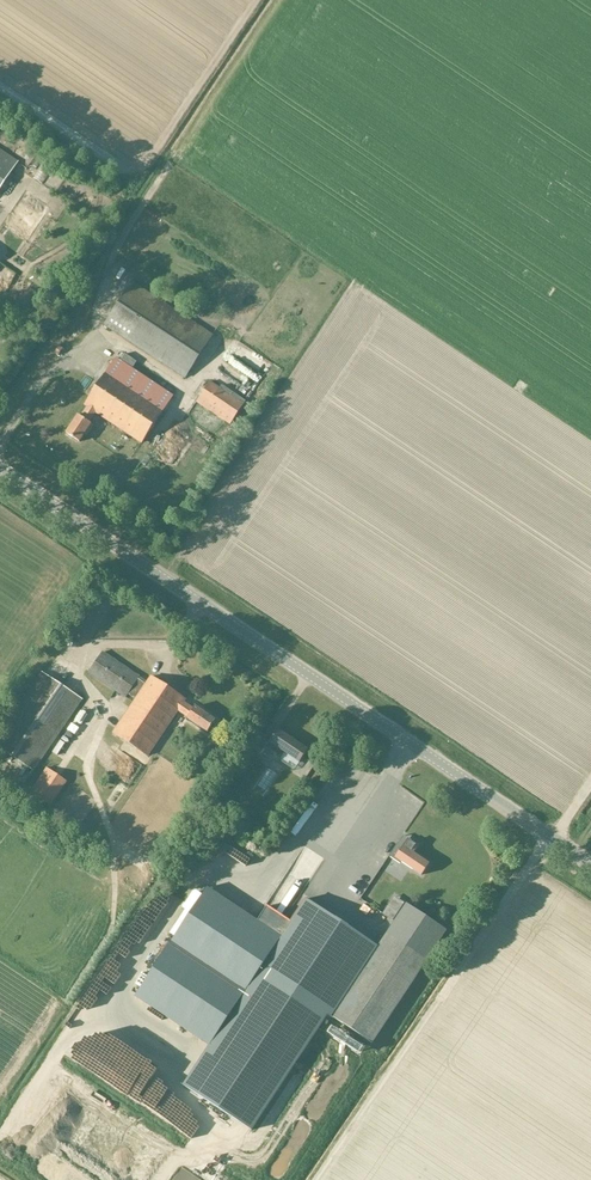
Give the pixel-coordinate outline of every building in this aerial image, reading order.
[(18,161),(0,149),(0,189),(18,161)] [(34,179),(44,184),(50,170),(40,166),(34,179)] [(27,188),(2,223),(24,238),(48,202),(27,188)] [(185,379),(214,335),(133,282),(104,326),(185,379)] [(56,358),(64,347),(53,339),(45,350),(56,358)] [(173,396),(122,362),(117,358),(85,406),(87,407),(81,417),(79,416),(66,434),(80,442),(85,435),(87,436),(94,426),(90,423),(96,413),(141,443),(173,396)] [(244,404),(219,388),(210,382),(196,402),(230,424),(244,404)] [(165,468),(175,459),(161,444),(151,453),(165,468)] [(151,677),(147,683),(103,653),(89,673),(125,698),(128,694),(136,699),(113,733),(148,756),(178,711),(188,718),(187,718),(208,732),(215,721),(195,707),(194,709),(184,702),(185,700),(151,677)] [(83,700),(41,672),(0,732),(0,748),(34,772),(83,700)] [(284,753),(293,740),(277,730),(271,740),(267,737),(266,740),(257,753),(265,759),(270,752),(280,759),(284,753)] [(293,740),(284,753),(299,763),(308,750),(293,740)] [(121,781),(131,777),(126,764),(116,767),(121,781)] [(50,806),(67,781),(47,768),(31,793),(50,806)] [(301,820),(285,844),(291,848),(307,824),(301,820)] [(403,846),(398,843),(389,856),(390,857),(390,856),(400,863),(401,862),(421,875),(429,864),(413,854),(418,846),(408,839),(403,846)] [(141,986),(135,995),(209,1044),(281,937),(258,921),(207,887),(201,896),(195,892),(185,907),(191,911),(148,975),(142,971),(135,982),(141,986)] [(331,1018),(332,1017),(378,947),(321,909),(322,908),(321,908),(320,908),(306,899),(291,923),(268,908),(268,907),(267,906),(258,921),(281,937),(209,1044),(278,1091),(327,1015),(331,1018)] [(407,903),(387,934),(426,961),(447,930),(407,903)] [(119,956),(132,936),(127,933),(114,953),(119,956)] [(378,947),(332,1017),(372,1044),(426,961),(387,934),(378,947)] [(323,1025),(355,1047),(360,1039),(329,1017),(323,1025)]
